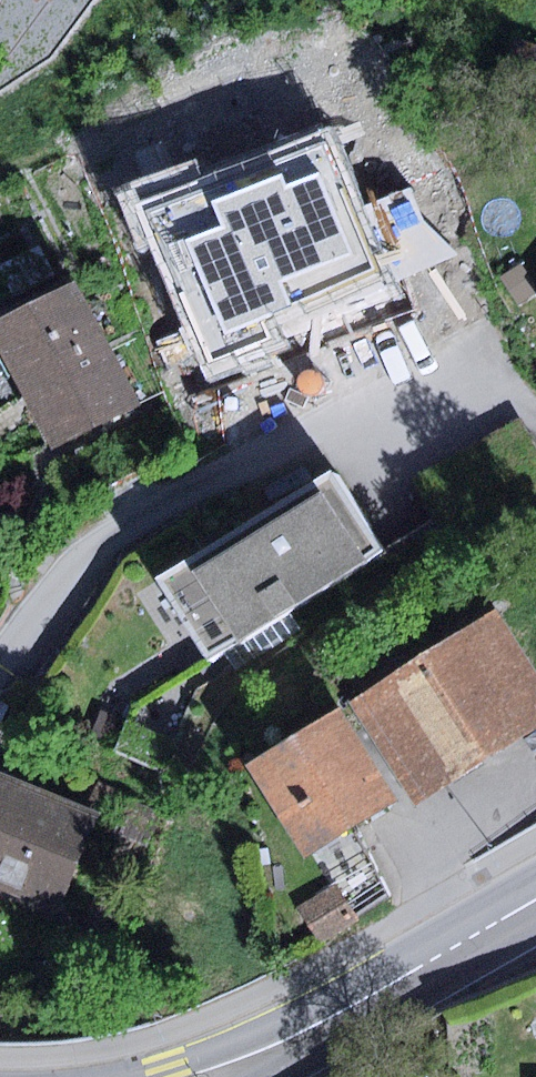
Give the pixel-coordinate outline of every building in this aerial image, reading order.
[(324,129),(137,204),(204,373),(280,343),(272,322),(383,277),(324,129)] [(500,276),(519,304),(535,292),(535,289),(519,264),(500,276)] [(0,320),(0,357),(47,451),(137,406),(76,283),(0,320)] [(287,610),(381,551),(331,471),(158,579),(208,660),(224,650),(287,610)] [(287,610),(224,650),(236,669),(299,629),(287,610)] [(352,701),(416,802),(535,726),(535,678),(494,612),(352,701)] [(337,708),(247,766),(304,855),(394,798),(337,708)] [(98,711),(90,733),(110,741),(119,719),(98,711)] [(0,772),(0,891),(60,916),(103,815),(0,772)] [(134,800),(120,833),(156,847),(169,814),(134,800)] [(336,885),(298,908),(320,943),(357,920),(336,885)]
